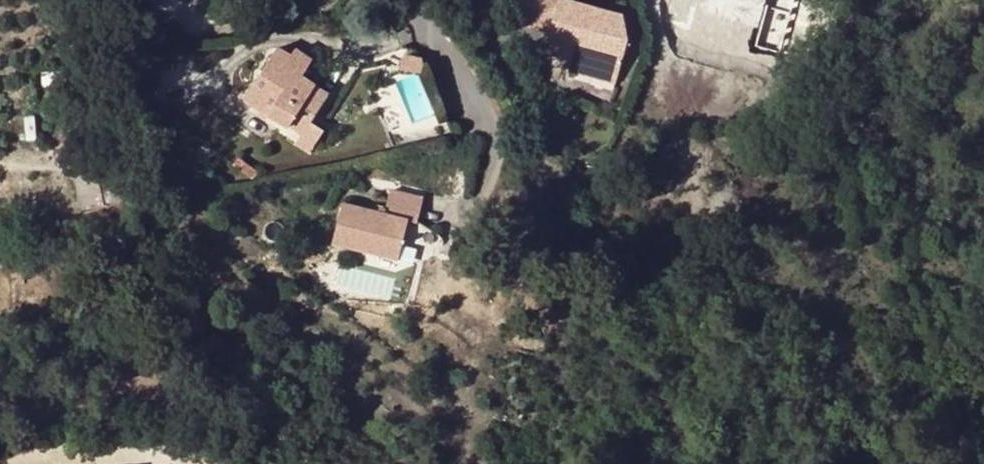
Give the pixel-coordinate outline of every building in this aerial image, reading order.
[(516,17),(551,26),(557,0),(521,0),(516,17)] [(616,75),(624,47),(602,41),(604,32),(609,12),(568,0),(557,0),(551,26),(546,46),(574,54),(572,63),(616,75)] [(709,9),(763,24),(769,0),(711,0),(709,9)] [(604,32),(628,38),(625,16),(609,12),(604,32)] [(628,38),(604,32),(602,41),(624,47),(628,38)] [(295,51),(290,58),(277,50),(244,100),(288,128),(294,118),(308,126),(309,125),(328,96),(301,79),(311,61),(295,51)] [(400,67),(404,72),(420,73),(420,63),(418,59),(407,56),(401,62),(400,67)] [(77,70),(41,73),(44,101),(79,100),(77,70)] [(301,137),(308,126),(294,118),(288,128),(301,137)] [(147,134),(144,122),(137,123),(139,135),(147,134)] [(308,126),(301,137),(314,145),(323,133),(309,125),(308,126)] [(301,137),(294,147),(308,155),(314,145),(301,137)] [(259,171),(240,158),(234,164),(254,179),(259,171)] [(384,214),(342,203),(332,244),(367,253),(398,261),(408,222),(416,225),(422,201),(390,193),(384,214)] [(396,269),(398,261),(367,253),(364,262),(396,269)]
